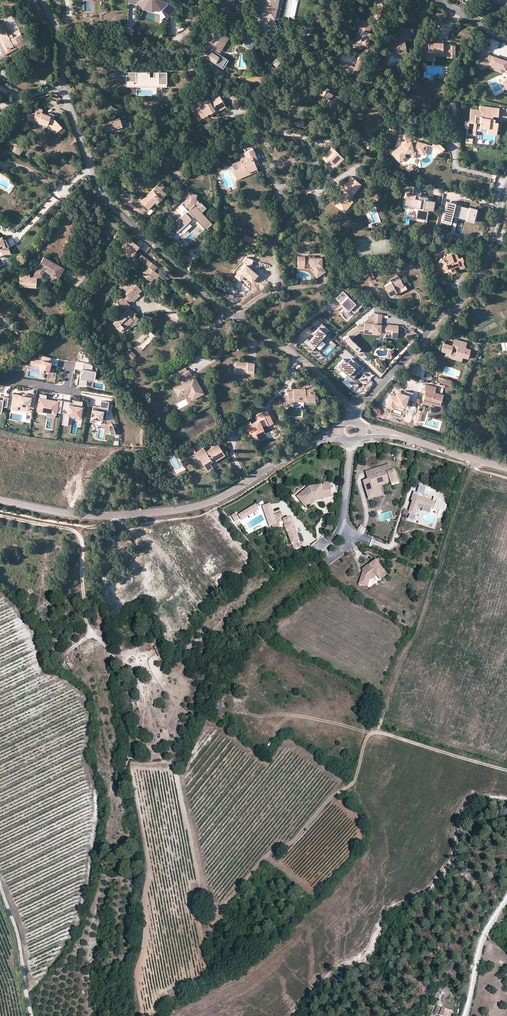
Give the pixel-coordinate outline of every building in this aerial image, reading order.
[(140,0),(139,0),(135,2),(139,6),(142,8),(151,10),(156,8),(163,17),(165,15),(157,4),(151,5),(144,4),(140,0)] [(144,4),(151,5),(157,4),(165,15),(167,18),(172,12),(174,11),(176,5),(165,0),(140,0),(144,4)] [(260,14),(273,16),(276,0),(262,0),(260,14)] [(433,19),(440,23),(445,13),(438,9),(433,19)] [(359,28),(361,29),(364,23),(371,25),(372,23),(362,20),(359,28)] [(357,41),(352,43),(354,49),(363,47),(364,44),(366,44),(371,32),(369,32),(371,25),(364,23),(361,29),(364,30),(362,35),(360,34),(357,41)] [(7,51),(12,48),(10,45),(16,42),(23,39),(19,30),(8,36),(2,25),(0,26),(0,38),(7,51)] [(208,48),(209,46),(211,47),(210,48),(211,48),(215,51),(218,47),(220,48),(227,37),(212,27),(201,44),(208,48)] [(403,36),(410,36),(408,27),(395,29),(395,36),(396,39),(394,39),(393,38),(391,37),(387,41),(389,43),(387,46),(390,48),(391,51),(392,52),(405,51),(404,40),(403,36)] [(351,40),(352,43),(357,41),(360,34),(357,33),(355,39),(351,40)] [(218,47),(215,51),(219,53),(229,38),(227,37),(220,48),(218,47)] [(487,41),(479,45),(483,53),(491,49),(487,41)] [(449,51),(449,57),(454,57),(454,44),(442,44),(442,42),(433,42),(428,42),(428,46),(421,46),(421,58),(424,58),(424,60),(428,60),(428,56),(432,56),(432,54),(432,51),(449,51)] [(215,51),(211,48),(208,53),(205,58),(209,61),(211,59),(214,61),(213,62),(221,67),(226,59),(214,52),(215,51)] [(476,60),(480,67),(483,65),(484,66),(490,63),(491,63),(505,68),(506,69),(506,59),(490,53),(476,60)] [(277,57),(272,62),(276,67),(281,61),(277,57)] [(340,61),(339,63),(358,69),(361,60),(357,58),(355,66),(340,61)] [(337,68),(356,75),(358,69),(339,63),(337,68)] [(505,68),(491,63),(490,67),(504,72),(505,68)] [(126,81),(126,87),(166,86),(166,72),(153,71),(153,76),(148,76),(148,72),(137,72),(136,81),(126,81)] [(135,72),(125,72),(125,80),(130,80),(135,80),(135,72)] [(339,103),(342,99),(332,93),(333,91),(323,84),(321,88),(325,90),(322,94),(329,98),(325,105),(334,111),(339,103)] [(210,113),(212,115),(224,108),(217,96),(207,102),(207,100),(198,105),(199,107),(194,109),(199,119),(204,116),(210,113)] [(490,107),(479,106),(479,109),(470,109),(469,120),(469,122),(466,122),(465,126),(467,126),(467,128),(468,129),(468,134),(475,135),(475,131),(476,126),(476,124),(480,124),(480,127),(481,127),(488,127),(488,130),(497,131),(497,122),(491,122),(492,116),(490,115),(490,107)] [(50,124),(57,132),(62,128),(55,120),(52,119),(54,115),(48,113),(48,114),(42,112),(43,109),(36,107),(34,112),(26,113),(26,118),(31,118),(38,120),(37,123),(37,124),(42,126),(43,124),(46,125),(48,126),(50,124)] [(498,108),(490,107),(490,115),(492,116),(497,116),(498,108)] [(116,119),(109,121),(108,122),(108,124),(103,126),(105,132),(122,126),(122,125),(120,118),(119,118),(116,119)] [(55,134),(57,132),(50,124),(48,126),(55,134)] [(422,153),(424,144),(415,142),(410,143),(408,143),(408,141),(410,141),(408,133),(399,135),(401,144),(399,145),(390,152),(397,160),(403,154),(409,153),(410,153),(409,151),(415,151),(416,151),(420,152),(422,153)] [(14,143),(10,149),(18,154),(22,148),(14,143)] [(324,155),(329,160),(334,163),(341,155),(331,147),(324,155)] [(241,173),(255,167),(255,165),(254,166),(251,161),(255,159),(256,159),(251,148),(242,152),(245,159),(239,161),(238,159),(234,161),(234,162),(236,167),(230,169),(235,180),(243,176),(241,173)] [(406,157),(403,154),(397,160),(399,162),(406,157)] [(343,157),(341,155),(334,163),(336,166),(343,157)] [(257,170),(255,167),(241,173),(243,176),(257,170)] [(358,187),(361,184),(353,177),(344,187),(346,188),(343,192),(340,189),(337,193),(339,195),(335,200),(344,208),(348,203),(346,202),(350,198),(349,198),(351,195),(353,197),(360,189),(358,187)] [(160,196),(161,198),(166,194),(162,189),(157,185),(141,201),(149,208),(156,202),(155,201),(160,196)] [(423,190),(415,189),(414,191),(413,191),(413,188),(404,187),(404,193),(408,193),(413,194),(412,196),(408,196),(407,205),(410,206),(410,207),(418,208),(417,218),(427,219),(429,209),(431,210),(432,202),(425,201),(426,198),(422,198),(423,190)] [(205,208),(203,205),(196,206),(194,204),(196,194),(187,192),(186,200),(182,204),(188,210),(171,226),(176,233),(193,217),(205,229),(211,223),(201,212),(205,208)] [(354,202),(350,198),(346,202),(348,203),(344,208),(335,200),(339,195),(337,193),(330,201),(344,213),(354,202)] [(455,203),(446,200),(441,221),(450,224),(452,216),(466,219),(466,220),(472,222),(473,221),(475,221),(477,210),(475,209),(476,208),(469,206),(469,207),(455,204),(455,203)] [(0,249),(2,248),(3,249),(4,250),(6,250),(7,250),(8,250),(9,250),(7,245),(5,246),(1,237),(0,237),(0,250),(0,249)] [(129,238),(121,247),(131,255),(138,245),(129,238)] [(258,243),(245,238),(243,242),(257,247),(258,243)] [(455,272),(453,266),(458,264),(459,267),(464,266),(462,260),(463,259),(461,255),(457,256),(455,251),(445,254),(444,256),(443,256),(441,259),(439,259),(435,263),(443,270),(449,268),(451,273),(455,272)] [(154,278),(158,273),(155,270),(158,266),(142,254),(139,258),(143,262),(142,262),(147,266),(142,274),(151,281),(154,278)] [(310,257),(310,256),(297,255),(297,264),(304,264),(304,262),(310,263),(310,265),(312,265),(312,267),(318,276),(325,271),(321,265),(321,257),(314,257),(310,257)] [(58,271),(61,266),(43,256),(34,273),(41,277),(44,270),(49,273),(49,275),(57,280),(62,273),(58,271)] [(246,265),(234,276),(240,282),(242,280),(245,277),(250,282),(252,283),(259,276),(251,269),(253,260),(247,258),(243,261),(246,265)] [(316,277),(318,276),(312,267),(312,265),(310,265),(310,268),(316,277)] [(367,281),(374,277),(371,272),(369,273),(368,272),(363,274),(367,281)] [(36,287),(36,277),(29,277),(29,273),(22,273),(22,276),(19,276),(18,286),(36,287)] [(396,291),(404,287),(399,276),(390,281),(391,284),(384,287),(389,297),(397,293),(396,291)] [(245,277),(242,280),(248,285),(250,282),(245,277)] [(128,303),(132,300),(138,294),(142,290),(133,281),(128,286),(124,282),(119,286),(126,294),(119,301),(128,309),(131,306),(128,303)] [(334,296),(340,302),(347,295),(342,290),(334,296)] [(347,295),(340,302),(348,309),(349,308),(355,303),(351,299),(347,295)] [(355,296),(351,299),(355,303),(349,308),(354,313),(363,304),(355,296)] [(133,320),(136,322),(140,318),(136,315),(135,316),(131,312),(132,311),(130,308),(124,314),(123,314),(114,323),(117,326),(117,328),(123,333),(126,330),(124,328),(133,320)] [(134,327),(138,324),(137,323),(136,322),(133,320),(124,328),(126,330),(127,331),(133,326),(134,327)] [(359,332),(372,334),(373,332),(378,333),(387,334),(387,332),(392,332),(397,333),(398,333),(398,326),(387,325),(387,326),(381,326),(381,324),(373,324),(365,323),(364,327),(359,326),(359,332)] [(325,332),(320,327),(318,326),(314,332),(320,338),(322,340),(326,336),(324,334),(325,332)] [(351,339),(359,332),(359,326),(357,326),(347,334),(348,335),(351,339)] [(314,344),(320,338),(314,332),(312,333),(314,336),(309,340),(307,339),(305,342),(312,349),(316,346),(314,344)] [(351,339),(348,335),(343,338),(346,344),(356,352),(360,348),(351,339)] [(466,342),(457,340),(456,344),(453,343),(452,345),(443,343),(441,351),(444,352),(450,354),(449,358),(454,359),(455,355),(463,357),(468,358),(470,349),(465,348),(466,342)] [(129,348),(125,351),(131,358),(135,354),(129,348)] [(40,372),(48,374),(50,366),(48,365),(48,364),(48,363),(50,363),(51,358),(39,355),(37,360),(32,358),(30,365),(41,368),(40,372)] [(235,368),(253,371),(255,360),(237,358),(235,368)] [(357,369),(360,366),(352,358),(348,363),(344,359),(335,368),(339,372),(342,369),(352,378),(357,374),(356,373),(358,371),(357,369)] [(369,362),(366,366),(378,377),(382,373),(369,362)] [(92,364),(84,363),(82,371),(81,371),(80,376),(78,376),(77,385),(86,386),(87,378),(94,379),(95,370),(91,370),(92,364)] [(184,379),(192,374),(190,370),(181,374),(184,379)] [(193,395),(203,390),(195,376),(188,379),(189,381),(185,383),(184,381),(174,386),(177,393),(184,390),(185,392),(190,389),(193,395)] [(422,402),(432,405),(440,406),(443,395),(435,393),(436,388),(425,385),(423,391),(425,391),(429,392),(427,398),(424,397),(422,402)] [(283,396),(284,403),(294,403),(294,401),(315,400),(315,387),(309,388),(309,389),(305,389),(305,388),(293,389),(293,390),(287,391),(288,396),(283,396)] [(204,393),(203,390),(193,395),(190,389),(185,392),(184,390),(177,393),(179,396),(183,395),(184,397),(189,394),(192,399),(204,393)] [(389,393),(385,406),(393,408),(394,404),(405,407),(407,399),(410,400),(412,393),(405,390),(404,393),(395,391),(394,394),(389,393)] [(34,408),(36,397),(30,396),(30,397),(22,396),(14,394),(11,409),(17,410),(18,405),(34,408)] [(56,412),(60,413),(62,400),(58,400),(57,402),(55,402),(55,401),(50,400),(46,399),(46,395),(40,394),(37,410),(56,413),(56,412)] [(7,407),(9,397),(4,397),(3,400),(0,400),(0,412),(1,413),(2,407),(7,407)] [(70,401),(62,400),(60,413),(64,413),(62,424),(68,425),(70,415),(80,416),(83,416),(85,407),(82,407),(83,401),(73,399),(73,402),(72,403),(71,403),(69,403),(70,401)] [(96,406),(93,406),(90,422),(95,423),(95,424),(100,425),(101,420),(106,420),(109,402),(101,401),(100,407),(96,406)] [(249,421),(243,424),(246,430),(248,430),(252,428),(255,433),(264,429),(262,426),(267,424),(268,425),(274,422),(268,410),(262,413),(262,412),(256,414),(258,419),(250,423),(249,421)] [(252,428),(248,430),(252,437),(256,435),(265,431),(264,429),(255,433),(252,428)] [(197,455),(205,470),(210,467),(209,464),(207,461),(213,458),(214,461),(224,455),(217,444),(204,451),(202,447),(194,451),(197,455)] [(185,449),(187,454),(194,450),(191,446),(185,449)] [(387,465),(380,468),(382,475),(389,473),(387,465)] [(382,475),(380,468),(367,472),(369,480),(366,481),(364,481),(369,496),(379,492),(378,487),(377,485),(388,482),(389,483),(390,486),(397,484),(393,472),(389,473),(382,475)] [(380,496),(379,492),(369,496),(364,481),(361,482),(367,500),(380,496)] [(411,500),(412,500),(414,496),(414,494),(421,497),(422,494),(424,494),(426,487),(419,484),(417,492),(414,491),(411,500)] [(295,497),(301,505),(309,499),(308,498),(309,496),(311,496),(311,498),(320,497),(321,499),(329,498),(328,485),(307,488),(295,497)] [(321,501),(321,499),(320,497),(311,498),(311,496),(309,496),(308,498),(309,499),(301,505),(304,509),(313,502),(321,501)] [(420,498),(414,496),(412,500),(408,513),(410,513),(415,515),(418,507),(423,508),(424,505),(431,507),(434,508),(436,502),(421,497),(420,498)] [(442,504),(436,502),(434,508),(440,510),(442,504)] [(259,509),(255,503),(237,514),(236,512),(231,515),(235,522),(240,519),(241,520),(259,509)] [(277,524),(274,515),(270,504),(262,507),(269,527),(272,526),(277,524)] [(296,529),(294,529),(292,530),(288,518),(284,520),(281,512),(274,515),(277,524),(272,526),(274,531),(285,527),(287,532),(288,532),(292,544),(300,541),(296,529)] [(358,531),(364,534),(367,529),(361,525),(358,531)] [(377,576),(384,571),(379,564),(381,562),(378,558),(370,564),(368,564),(361,570),(362,573),(359,585),(364,587),(366,581),(371,578),(376,575),(377,576)] [(387,575),(384,571),(377,576),(380,580),(387,575)] [(159,659),(166,656),(161,645),(154,648),(159,659)] [(76,664),(72,659),(66,664),(71,669),(76,664)] [(450,1011),(437,1006),(434,1014),(441,1015),(448,1015),(450,1011)]
